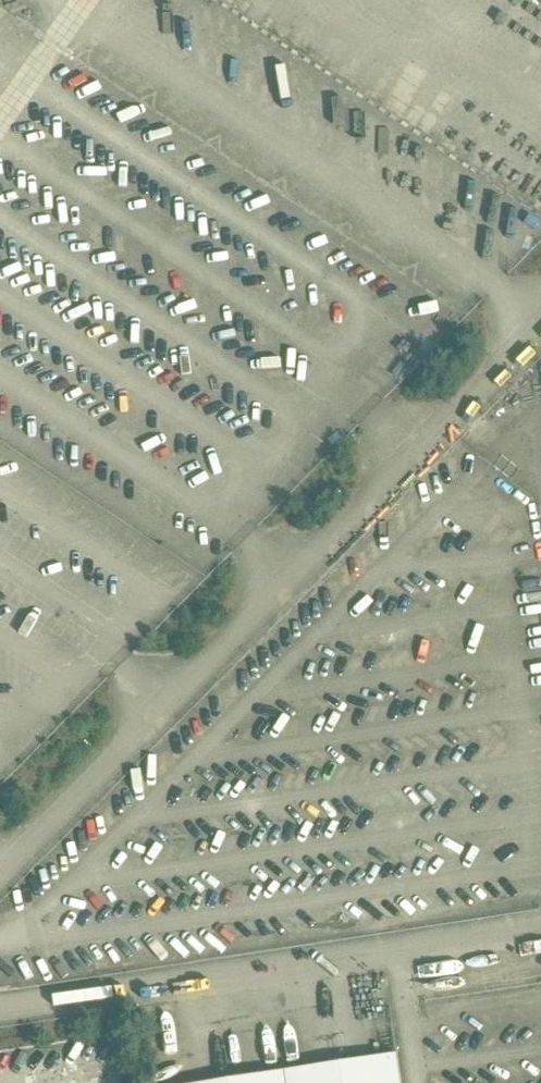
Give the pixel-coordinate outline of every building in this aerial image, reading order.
[(397,1054),(211,1082),(402,1082),(397,1054)]
